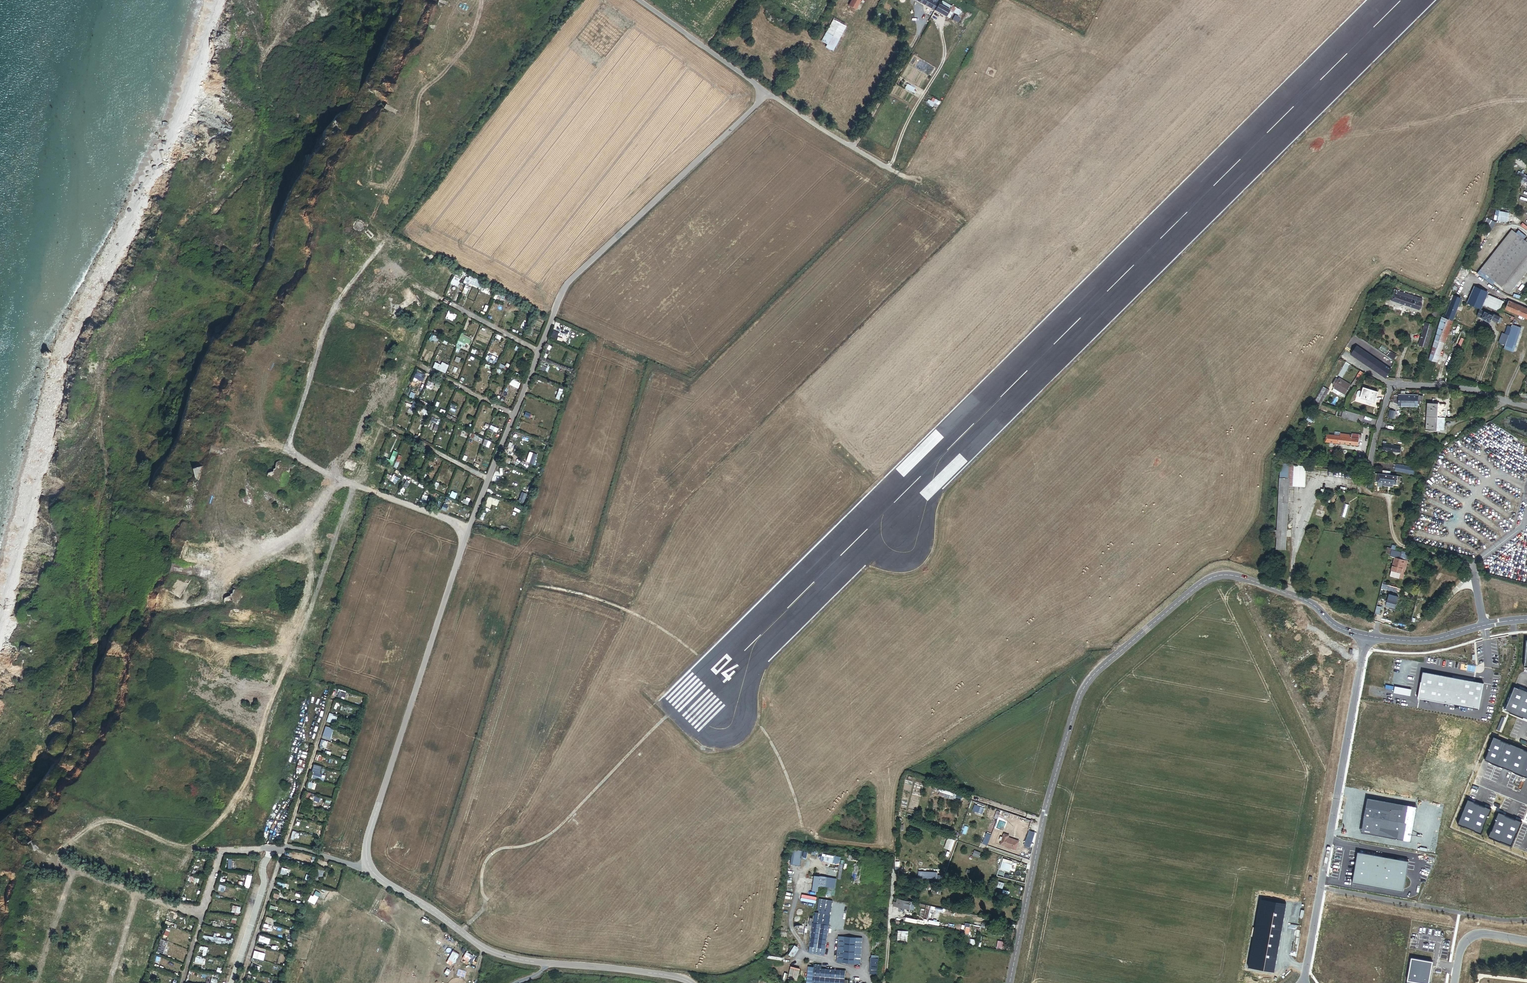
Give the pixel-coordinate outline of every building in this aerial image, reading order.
[(861,0),(852,0),(849,6),(856,9),(861,0)] [(933,0),(918,0),(935,10),(938,4),(933,0)] [(942,1),(940,5),(938,4),(935,10),(946,17),(950,10),(949,10),(951,6),(942,1)] [(849,6),(840,22),(846,26),(856,9),(849,6)] [(846,26),(840,22),(826,48),(831,51),(846,26)] [(1513,217),(1504,215),(1502,225),(1512,227),(1513,217)] [(1500,226),(1491,222),(1487,230),(1496,235),(1500,226)] [(367,243),(377,234),(370,227),(368,229),(367,228),(362,237),(367,243)] [(1517,234),(1485,274),(1486,275),(1505,290),(1526,262),(1526,243),(1517,234)] [(395,238),(389,248),(398,253),(404,244),(395,238)] [(384,247),(379,253),(384,257),(385,256),(386,257),(388,255),(385,252),(388,249),(384,247)] [(441,268),(439,272),(444,275),(446,270),(456,274),(453,280),(458,283),(461,277),(463,273),(443,263),(441,268)] [(1474,272),(1468,268),(1466,271),(1474,277),(1476,274),(1474,272)] [(1485,274),(1477,268),(1474,272),(1476,274),(1483,279),(1486,275),(1485,274)] [(390,285),(400,290),(403,283),(394,278),(393,279),(388,277),(385,282),(391,284),(390,285)] [(466,283),(461,295),(465,297),(468,290),(467,289),(469,284),(480,289),(483,283),(469,277),(466,283)] [(381,281),(377,280),(372,292),(376,293),(375,295),(380,297),(380,296),(384,298),(390,285),(381,281)] [(1480,310),(1482,305),(1485,299),(1486,295),(1487,293),(1475,287),(1468,302),(1467,304),(1480,310)] [(1399,295),(1392,292),(1390,300),(1420,310),(1422,302),(1411,298),(1412,295),(1405,292),(1404,293),(1400,292),(1399,295)] [(400,306),(396,305),(397,297),(389,295),(388,302),(386,312),(381,312),(380,316),(391,318),(392,313),(393,309),(399,311),(400,306)] [(1486,295),(1485,299),(1490,301),(1487,307),(1499,312),(1503,302),(1486,295)] [(1436,363),(1460,300),(1460,299),(1453,297),(1445,318),(1441,317),(1430,360),(1430,361),(1436,363)] [(1508,301),(1504,309),(1526,319),(1526,309),(1508,301)] [(433,306),(431,309),(437,312),(440,305),(433,302),(432,306),(433,306)] [(400,316),(410,320),(411,319),(417,321),(419,314),(405,309),(404,312),(402,311),(400,316)] [(1493,316),(1480,310),(1477,317),(1490,323),(1490,321),(1497,324),(1498,321),(1501,322),(1503,317),(1500,316),(1500,317),(1494,314),(1493,316)] [(448,319),(454,322),(456,317),(453,316),(453,314),(449,312),(447,315),(449,316),(448,319)] [(1418,347),(1427,350),(1434,326),(1425,323),(1418,347)] [(417,326),(413,337),(419,339),(423,328),(417,326)] [(395,332),(393,339),(402,341),(405,331),(401,330),(402,329),(398,328),(396,333),(395,332)] [(463,335),(457,346),(461,348),(462,345),(465,346),(466,343),(469,345),(472,339),(463,335)] [(1350,356),(1385,379),(1391,370),(1356,348),(1350,356)] [(433,368),(445,374),(449,366),(442,363),(441,365),(435,363),(433,368)] [(506,365),(501,363),(498,368),(506,372),(508,368),(505,367),(506,365)] [(538,370),(547,373),(549,367),(541,364),(538,370)] [(1365,373),(1363,372),(1355,382),(1357,384),(1365,373)] [(384,378),(382,384),(391,388),(393,383),(384,378)] [(1345,395),(1351,385),(1339,378),(1338,380),(1336,379),(1332,385),(1334,386),(1333,388),(1334,388),(1341,392),(1345,395)] [(443,383),(441,388),(451,392),(453,388),(452,387),(451,388),(443,383)] [(1329,390),(1323,387),(1315,402),(1321,405),(1329,390)] [(1379,392),(1365,388),(1361,398),(1376,402),(1379,392)] [(1398,405),(1417,406),(1417,400),(1421,400),(1422,396),(1417,395),(1398,395),(1398,396),(1394,396),(1393,403),(1398,405)] [(1427,404),(1426,417),(1438,418),(1437,420),(1445,420),(1446,405),(1427,404)] [(1343,410),(1341,417),(1356,422),(1359,415),(1343,410)] [(1438,418),(1426,417),(1425,430),(1444,432),(1445,420),(1437,420),(1438,418)] [(364,435),(369,437),(373,429),(371,429),(372,427),(371,426),(372,423),(368,422),(364,435)] [(1338,436),(1324,435),(1324,442),(1357,446),(1358,439),(1355,438),(1355,435),(1338,433),(1338,436)] [(1387,446),(1383,445),(1382,450),(1399,454),(1400,448),(1396,447),(1387,446)] [(402,457),(399,455),(393,468),(396,469),(402,457)] [(265,474),(265,477),(279,485),(287,475),(287,470),(291,470),(295,466),(292,464),(285,465),(277,460),(275,460),(273,462),(272,468),(270,468),(270,470),(266,472),(265,474)] [(358,462),(354,474),(360,476),(360,475),(371,480),(374,468),(364,464),(358,462)] [(1280,464),(1279,478),(1288,479),(1288,487),(1304,488),(1305,467),(1280,464)] [(189,468),(193,481),(204,478),(200,465),(189,468)] [(1413,476),(1414,468),(1395,465),(1394,472),(1413,476)] [(1382,472),(1378,471),(1378,474),(1369,473),(1368,481),(1372,482),(1395,485),(1396,477),(1388,476),(1382,475),(1382,472)] [(1288,479),(1279,478),(1277,502),(1280,503),(1278,531),(1278,538),(1278,550),(1285,550),(1288,487),(1288,479)] [(1328,491),(1320,490),(1319,495),(1323,496),(1322,502),(1330,503),(1330,497),(1327,497),(1328,491)] [(244,491),(244,496),(238,497),(239,510),(250,508),(249,491),(244,491)] [(351,508),(357,510),(360,504),(357,503),(358,498),(355,497),(351,508)] [(346,518),(343,526),(354,530),(357,521),(346,518)] [(1395,558),(1404,561),(1403,565),(1406,566),(1409,555),(1391,550),(1389,557),(1395,558)] [(1403,565),(1404,561),(1395,558),(1394,562),(1393,566),(1390,576),(1399,579),(1401,574),(1402,574),(1402,572),(1401,572),(1403,565)] [(326,575),(324,581),(328,582),(327,583),(331,585),(334,577),(326,575)] [(167,590),(178,598),(190,581),(188,580),(185,583),(182,583),(175,579),(167,590)] [(224,604),(232,612),(246,597),(237,589),(235,589),(233,590),(231,595),(227,595),(228,598),(224,599),(223,601),(224,604)] [(318,599),(313,611),(321,614),(325,602),(323,600),(324,596),(320,594),(319,599),(318,599)] [(1396,601),(1388,598),(1385,606),(1389,608),(1389,609),(1393,611),(1396,601)] [(308,627),(306,636),(311,638),(314,629),(308,627)] [(298,656),(304,658),(308,649),(301,646),(298,656)] [(274,653),(271,663),(281,665),(283,655),(274,653)] [(290,661),(286,672),(292,674),(296,663),(290,661)] [(1480,709),(1485,684),(1425,672),(1420,696),(1480,709)] [(347,693),(339,691),(337,697),(345,700),(347,693)] [(329,715),(327,722),(335,725),(338,718),(329,715)] [(326,727),(323,736),(328,738),(331,729),(326,727)] [(1494,737),(1485,759),(1526,777),(1526,751),(1494,737)] [(320,749),(326,750),(328,742),(321,740),(320,746),(321,746),(320,749)] [(316,755),(315,760),(324,764),(326,758),(322,757),(323,756),(319,754),(319,756),(316,755)] [(283,790),(288,792),(289,790),(293,779),(292,779),(293,775),(289,773),(283,790)] [(306,794),(305,799),(313,801),(315,795),(308,793),(307,794),(306,794)] [(1416,806),(1367,798),(1362,832),(1410,840),(1416,806)] [(1468,800),(1458,823),(1481,833),(1491,809),(1468,800)] [(301,807),(300,812),(305,813),(309,814),(310,811),(306,810),(307,807),(302,806),(301,807)] [(1500,812),(1490,836),(1513,845),(1522,822),(1500,812)] [(104,826),(100,836),(110,840),(115,830),(104,826)] [(1409,861),(1358,852),(1353,883),(1404,892),(1409,861)] [(262,868),(256,866),(254,873),(255,874),(253,879),(258,880),(259,875),(260,875),(262,868)] [(317,869),(315,874),(313,873),(313,875),(315,876),(313,880),(317,881),(319,877),(322,878),(324,871),(317,869)] [(973,882),(975,872),(966,870),(965,876),(956,874),(955,878),(964,880),(973,882)] [(138,879),(149,884),(152,879),(147,877),(147,876),(140,873),(138,878),(139,879),(138,879)] [(824,877),(817,876),(816,886),(823,887),(824,877)] [(112,889),(106,886),(103,894),(102,895),(99,894),(97,897),(103,899),(105,900),(105,899),(106,899),(107,897),(105,896),(106,895),(109,896),(112,889)] [(932,886),(932,894),(941,895),(942,887),(932,886)] [(897,899),(896,907),(909,910),(910,902),(897,899)] [(1260,899),(1248,966),(1274,971),(1275,966),(1285,903),(1260,899)] [(97,913),(103,915),(106,908),(102,906),(104,902),(101,900),(100,904),(98,908),(97,913)] [(157,926),(162,928),(165,919),(167,920),(167,921),(166,921),(164,925),(170,927),(175,915),(170,913),(169,916),(167,915),(168,912),(162,910),(157,926)] [(21,921),(26,922),(28,916),(23,914),(21,919),(20,918),(19,920),(21,921)] [(87,925),(91,926),(94,917),(92,917),(87,915),(85,923),(88,924),(87,925)] [(274,920),(267,917),(265,923),(273,926),(274,920)] [(214,927),(214,929),(222,930),(222,929),(225,930),(227,924),(223,923),(223,921),(216,920),(215,922),(213,921),(212,927),(214,927)] [(824,956),(828,926),(811,923),(806,953),(824,956)] [(88,940),(97,943),(98,940),(97,939),(99,934),(98,934),(99,931),(96,930),(95,933),(91,932),(88,940)] [(908,932),(898,931),(897,943),(908,944),(908,932)] [(130,933),(128,941),(132,942),(133,939),(136,940),(137,936),(130,933)] [(860,939),(836,937),(833,962),(857,964),(860,939)] [(167,943),(161,941),(157,952),(163,954),(167,943)] [(85,955),(88,956),(90,953),(91,953),(92,950),(90,950),(92,945),(90,945),(90,944),(86,942),(83,953),(82,954),(84,955),(83,956),(85,956),(85,955)] [(14,949),(24,953),(26,948),(16,945),(15,946),(14,945),(13,948),(15,949),(14,949)] [(25,955),(14,951),(13,956),(11,955),(10,957),(20,961),(21,959),(23,959),(25,955)] [(255,951),(253,958),(263,960),(265,954),(255,951)] [(156,962),(154,968),(158,969),(162,958),(157,956),(155,962),(156,962)] [(877,956),(869,956),(867,975),(875,976),(877,956)] [(130,960),(122,957),(120,965),(127,967),(127,968),(129,968),(131,961),(130,961),(130,960)] [(150,960),(144,957),(142,963),(148,966),(150,960)] [(78,969),(80,970),(82,967),(83,967),(86,959),(81,958),(79,965),(78,969)] [(1407,982),(1429,982),(1433,962),(1412,958),(1407,982)] [(810,965),(805,965),(803,982),(843,982),(843,980),(841,980),(840,980),(841,971),(818,968),(818,964),(810,963),(810,965)] [(64,973),(69,975),(70,972),(73,973),(74,970),(71,969),(71,968),(62,965),(60,970),(65,972),(64,973)] [(798,969),(789,967),(786,979),(795,981),(798,969)] [(10,971),(9,977),(13,979),(14,977),(16,978),(17,974),(15,973),(15,971),(11,970),(8,969),(8,971),(10,971)] [(153,970),(150,978),(155,980),(158,972),(153,970)] [(76,974),(74,980),(81,982),(83,976),(80,975),(81,974),(78,973),(77,974),(76,974)] [(117,980),(120,981),(121,978),(128,981),(129,978),(129,977),(126,976),(126,977),(125,976),(125,975),(119,973),(117,980)]
